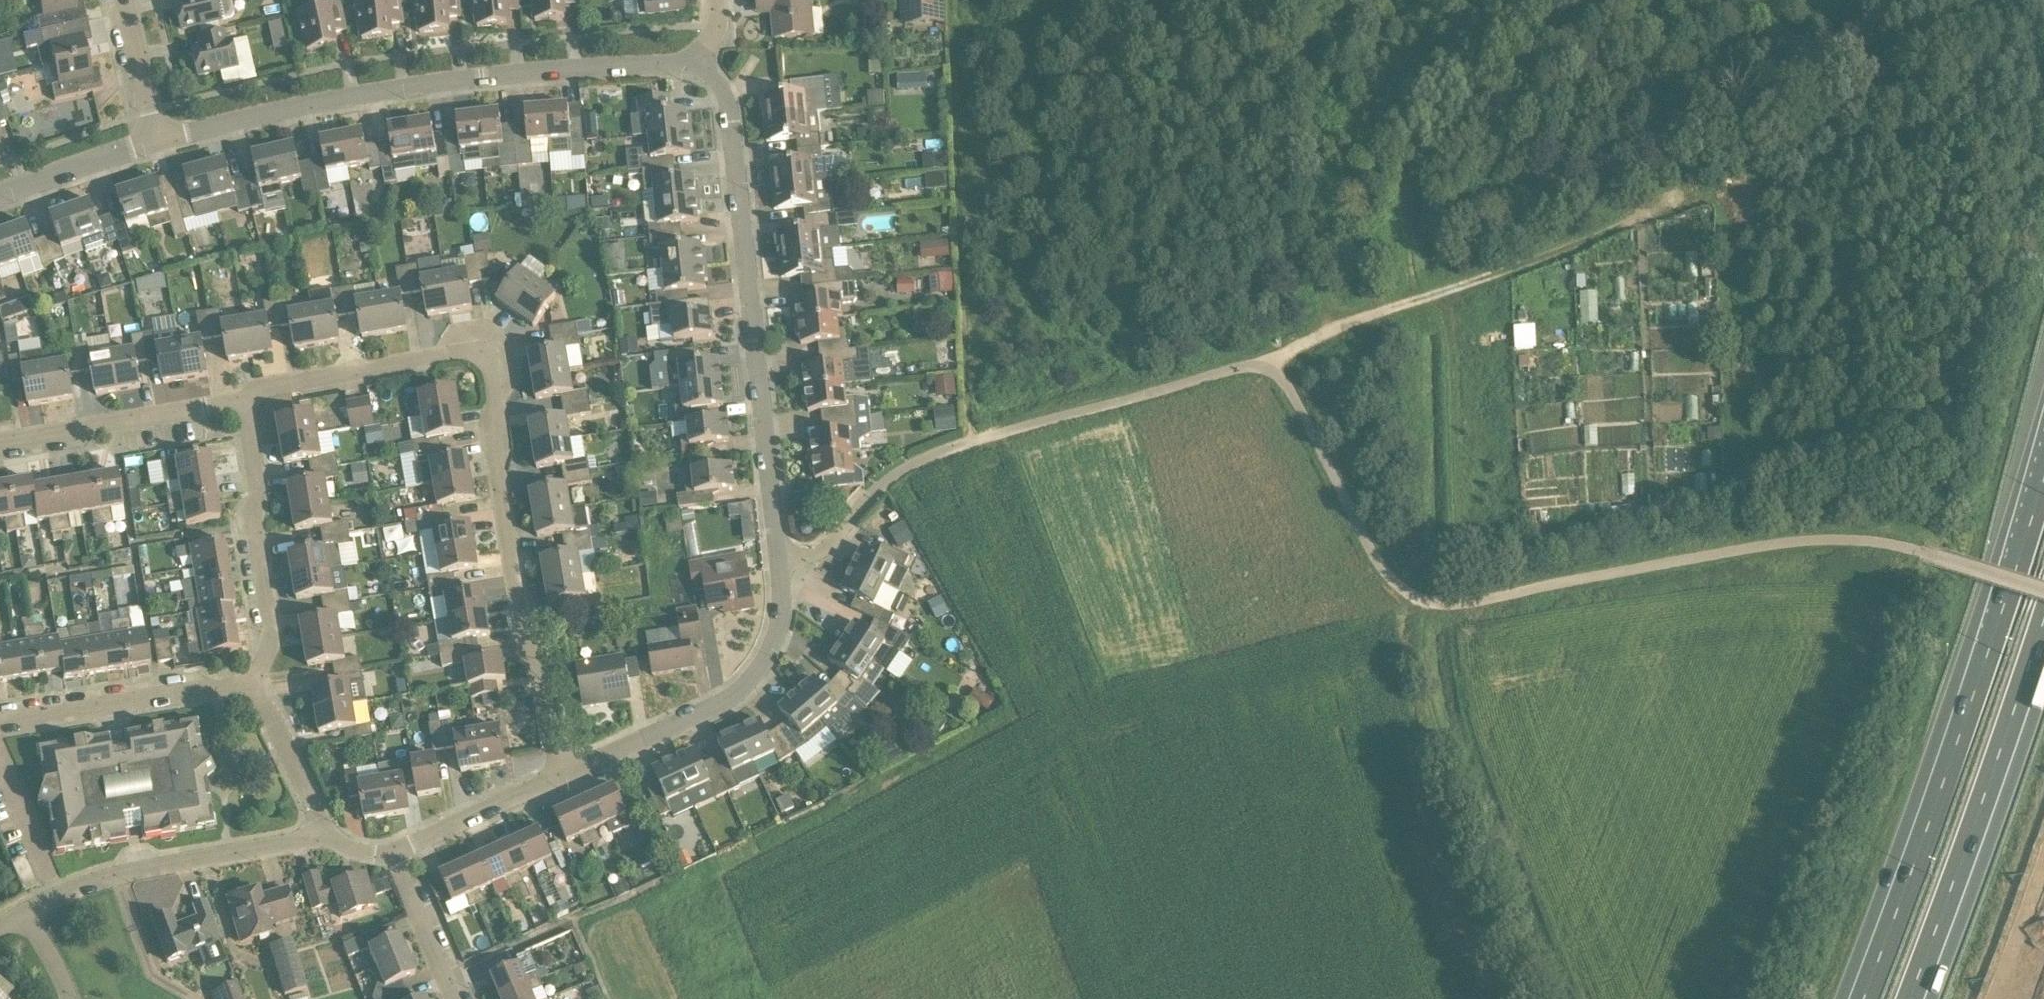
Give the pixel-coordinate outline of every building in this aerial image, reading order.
[(43,18),(36,19),(39,34),(87,23),(82,1),(75,3),(75,0),(39,0),(43,18)] [(222,20),(232,17),(235,13),(232,0),(186,0),(187,4),(177,6),(183,31),(222,22),(222,20)] [(362,41),(392,38),(391,26),(405,25),(402,1),(402,0),(358,0),(362,41)] [(460,0),(416,0),(420,35),(449,31),(448,20),(462,18),(460,0)] [(519,0),(474,0),(478,28),(507,25),(506,14),(520,12),(519,0)] [(577,0),(533,0),(535,22),(565,19),(564,8),(578,6),(577,0)] [(685,13),(686,13),(684,0),(637,0),(640,19),(685,13)] [(758,6),(759,15),(773,13),(776,40),(808,37),(805,8),(810,8),(810,0),(757,0),(758,6)] [(944,0),(900,0),(902,27),(944,24),(946,24),(944,0)] [(348,32),(343,6),(299,15),(308,53),(337,46),(334,35),(348,32)] [(49,45),(53,65),(54,66),(88,58),(85,44),(92,43),(87,23),(39,34),(42,46),(49,45)] [(283,23),(270,26),(272,34),(285,31),(283,23)] [(239,69),(232,39),(228,40),(226,31),(200,37),(203,50),(194,52),(200,78),(239,69)] [(58,86),(51,87),(54,102),(103,91),(98,69),(91,71),(88,58),(54,66),(58,86)] [(908,90),(907,76),(898,76),(898,91),(908,90)] [(767,121),(818,115),(829,114),(825,80),(791,84),(792,95),(762,98),(764,111),(766,111),(767,121)] [(7,92),(1,95),(4,103),(10,101),(7,92)] [(869,107),(885,107),(884,93),(868,93),(869,107)] [(686,111),(673,112),(672,97),(637,101),(639,117),(646,116),(648,137),(692,133),(691,117),(687,118),(686,111)] [(547,108),(549,142),(550,156),(571,155),(572,159),(585,158),(584,145),(582,120),(569,121),(568,107),(547,108)] [(550,156),(549,142),(547,108),(525,110),(526,125),(514,126),(518,167),(533,166),(532,157),(550,156)] [(484,171),(518,167),(514,126),(501,127),(500,113),(478,115),(483,162),(484,171)] [(597,141),(594,114),(583,115),(586,142),(597,141)] [(465,165),(483,162),(478,115),(456,118),(458,132),(446,134),(452,177),(466,175),(465,165)] [(822,149),(818,115),(767,121),(768,130),(766,130),(767,143),(796,139),(798,152),(822,149)] [(417,171),(438,168),(440,179),(452,177),(446,134),(433,136),(431,121),(410,125),(417,171)] [(396,174),(417,171),(410,125),(388,128),(390,142),(378,144),(383,170),(385,185),(397,183),(396,174)] [(370,172),(383,170),(378,144),(366,147),(363,132),(342,137),(348,170),(369,166),(370,172)] [(694,148),(692,133),(648,137),(650,150),(641,151),(627,152),(629,173),(643,172),(669,169),(668,158),(691,155),(690,148),(694,148)] [(311,158),(312,162),(318,195),(331,192),(327,174),(348,170),(342,137),(320,141),(323,155),(311,158)] [(281,185),(302,181),(305,197),(318,195),(312,162),(299,165),(295,146),(273,151),(281,185)] [(774,188),(831,183),(831,181),(834,161),(823,162),(822,149),(798,152),(799,163),(770,166),(771,179),(773,179),(774,188)] [(265,208),(263,201),(284,197),(281,185),(273,151),(252,156),(256,175),(244,178),(252,211),(265,208)] [(942,154),(923,156),(925,172),(944,170),(942,154)] [(205,168),(218,215),(238,210),(239,214),(252,211),(244,178),(231,180),(226,162),(205,168)] [(599,166),(587,167),(588,177),(600,176),(599,166)] [(221,225),(218,215),(205,168),(184,173),(189,192),(177,196),(179,204),(188,234),(221,225)] [(654,192),(656,204),(699,200),(698,185),(694,185),(693,178),(671,180),(669,169),(643,172),(645,193),(654,192)] [(933,174),(934,190),(948,189),(946,173),(933,174)] [(151,231),(171,225),(176,240),(189,236),(188,234),(179,204),(177,196),(164,200),(158,181),(138,188),(148,221),(151,231)] [(835,216),(831,183),(774,188),(775,198),(773,198),(774,211),(804,207),(805,220),(829,217),(829,216),(835,216)] [(148,221),(138,188),(117,194),(122,213),(110,217),(118,242),(123,256),(136,252),(128,227),(148,221)] [(596,209),(608,209),(608,199),(595,200),(596,209)] [(553,210),(552,200),(542,200),(542,210),(553,210)] [(557,212),(570,210),(569,200),(556,201),(557,212)] [(699,200),(656,204),(658,226),(649,227),(650,239),(676,236),(675,225),(698,223),(697,215),(701,215),(699,200)] [(453,212),(451,202),(445,202),(441,207),(442,214),(453,212)] [(71,210),(83,243),(103,236),(107,246),(118,242),(110,217),(98,220),(92,203),(71,210)] [(45,239),(54,264),(66,260),(62,250),(83,243),(71,210),(50,217),(57,235),(45,239)] [(838,229),(830,229),(829,217),(805,220),(807,231),(777,234),(779,247),(780,247),(781,257),(834,251),(841,250),(838,229)] [(612,232),(610,220),(598,221),(599,234),(612,232)] [(405,233),(421,230),(419,221),(404,224),(405,233)] [(39,258),(42,268),(54,264),(45,239),(34,243),(28,225),(7,232),(19,265),(39,258)] [(943,230),(943,239),(953,238),(952,230),(943,230)] [(280,238),(281,244),(292,242),(290,231),(284,233),(280,238)] [(19,265),(7,232),(0,235),(0,271),(19,265)] [(489,235),(473,238),(476,254),(492,252),(489,235)] [(661,251),(663,272),(707,267),(705,252),(701,252),(701,245),(678,248),(676,236),(650,239),(651,252),(661,251)] [(949,242),(932,243),(921,244),(922,260),(933,259),(951,258),(949,242)] [(474,248),(461,250),(463,258),(475,256),(474,248)] [(835,270),(834,262),(835,262),(834,251),(781,257),(782,266),(781,266),(782,279),(812,276),(813,288),(855,283),(854,273),(849,269),(835,270)] [(475,257),(479,284),(491,282),(487,255),(475,257)] [(463,259),(463,261),(442,264),(444,277),(450,314),(472,310),(468,286),(479,284),(475,257),(463,259)] [(530,258),(520,272),(498,302),(516,315),(538,285),(548,271),(530,258)] [(627,261),(608,263),(609,274),(628,272),(627,261)] [(412,295),(424,293),(428,318),(450,314),(444,277),(422,280),(419,266),(408,268),(412,295)] [(656,294),(657,307),(689,303),(689,302),(683,303),(682,292),(705,290),(705,283),(708,282),(707,267),(663,272),(665,293),(656,294)] [(407,332),(401,297),(412,295),(408,268),(396,270),(400,295),(378,299),(385,336),(407,332)] [(114,287),(110,275),(97,279),(101,291),(114,287)] [(952,293),(949,275),(929,277),(931,296),(952,293)] [(152,293),(150,280),(137,283),(138,296),(152,293)] [(795,324),(837,319),(842,319),(841,306),(854,304),(857,300),(856,283),(855,283),(813,288),(814,299),(796,301),(797,308),(794,309),(795,324)] [(898,295),(906,295),(906,283),(898,283),(898,295)] [(534,329),(556,298),(538,285),(516,315),(534,329)] [(378,299),(375,286),(354,289),(354,288),(342,290),(347,317),(358,315),(363,340),(385,336),(378,299)] [(342,290),(331,292),(331,290),(308,294),(311,310),(318,347),(340,344),(336,319),(347,317),(342,290)] [(1599,323),(1598,292),(1581,292),(1582,324),(1599,323)] [(616,309),(621,308),(626,307),(625,294),(620,294),(615,295),(616,309)] [(280,329),(291,327),(296,351),(318,347),(311,310),(290,314),(287,300),(275,302),(280,329)] [(273,355),(269,331),(280,329),(275,302),(264,304),(266,318),(244,322),(251,359),(273,355)] [(657,307),(650,307),(653,329),(659,329),(660,343),(714,337),(711,313),(690,315),(689,303),(657,307)] [(15,318),(10,305),(0,309),(0,314),(3,322),(15,318)] [(208,313),(213,340),(224,338),(229,363),(251,359),(244,322),(223,325),(220,311),(208,313)] [(186,381),(208,377),(202,342),(213,340),(208,313),(197,315),(201,340),(179,344),(186,381)] [(824,343),(824,355),(850,352),(847,331),(838,332),(837,319),(795,324),(797,338),(800,338),(801,346),(824,343)] [(549,329),(551,341),(578,336),(576,324),(549,329)] [(1536,328),(1515,329),(1516,351),(1537,350),(1536,328)] [(177,332),(155,336),(155,333),(143,335),(148,362),(159,360),(163,385),(186,381),(179,344),(177,332)] [(148,362),(143,335),(131,337),(134,352),(112,355),(119,393),(141,389),(137,364),(148,362)] [(578,336),(551,341),(553,352),(529,356),(533,379),(570,372),(566,351),(580,348),(578,336)] [(639,355),(637,339),(620,341),(622,357),(639,355)] [(119,393),(112,355),(90,359),(88,345),(76,347),(81,374),(92,372),(96,396),(119,393)] [(64,349),(65,351),(43,354),(52,404),(74,400),(70,376),(81,374),(76,347),(64,349)] [(850,352),(824,355),(825,366),(804,368),(804,376),(801,377),(802,392),(845,387),(881,385),(876,362),(875,349),(858,351),(850,352)] [(669,354),(670,363),(663,370),(665,390),(681,389),(721,384),(718,361),(697,363),(696,351),(669,354)] [(52,404),(43,354),(43,353),(9,358),(14,385),(25,383),(29,408),(52,404)] [(8,381),(6,366),(0,367),(0,382),(8,381)] [(536,401),(561,397),(563,408),(590,403),(588,392),(573,394),(570,372),(533,379),(536,401)] [(957,396),(955,378),(934,380),(936,399),(957,396)] [(723,407),(721,384),(681,389),(683,402),(675,403),(677,425),(687,424),(703,422),(702,410),(723,407)] [(869,401),(855,399),(846,400),(845,387),(802,392),(804,406),(808,406),(808,413),(831,411),(832,423),(857,420),(870,418),(869,401)] [(419,396),(423,419),(460,412),(456,390),(419,396)] [(641,393),(625,395),(626,408),(642,407),(641,393)] [(370,400),(358,402),(363,429),(375,427),(370,400)] [(358,402),(347,404),(351,431),(363,429),(358,402)] [(567,419),(592,415),(590,403),(563,408),(565,419),(529,425),(533,447),(570,441),(567,419)] [(305,415),(314,414),(312,405),(301,407),(303,416),(305,415)] [(935,412),(937,434),(957,431),(955,410),(935,412)] [(441,450),(439,439),(464,434),(460,412),(423,419),(426,440),(412,443),(414,455),(441,450)] [(314,414),(304,416),(277,420),(281,443),(318,436),(314,414)] [(870,418),(857,420),(832,423),(834,433),(811,436),(812,444),(808,444),(810,459),(852,455),(861,453),(860,444),(872,436),(887,435),(885,417),(870,418)] [(703,422),(687,424),(689,438),(681,439),(683,461),(709,458),(708,445),(729,443),(727,419),(703,422)] [(381,427),(365,430),(368,446),(384,443),(381,427)] [(1721,429),(1708,429),(1708,443),(1721,443),(1721,429)] [(336,456),(321,458),(318,436),(281,443),(285,465),(309,461),(311,472),(338,467),(336,456)] [(537,470),(561,465),(563,477),(590,472),(588,461),(585,461),(582,439),(570,441),(533,447),(537,470)] [(414,455),(401,457),(406,490),(419,488),(434,486),(471,479),(468,457),(443,461),(441,450),(414,455)] [(160,463),(162,473),(164,485),(178,483),(212,477),(208,455),(160,463)] [(835,491),(864,487),(863,475),(854,476),(852,455),(810,459),(811,473),(815,473),(816,481),(838,478),(839,489),(835,490),(835,491)] [(352,468),(355,486),(370,484),(367,465),(352,468)] [(632,466),(619,469),(621,482),(634,480),(632,466)] [(311,472),(313,483),(288,487),(292,510),(329,503),(325,482),(340,479),(338,467),(311,472)] [(679,509),(714,506),(713,493),(735,491),(732,467),(693,471),(694,486),(686,486),(687,496),(677,497),(679,509)] [(563,477),(565,488),(530,494),(534,516),(571,510),(567,488),(592,484),(590,472),(563,477)] [(104,525),(112,524),(110,510),(123,508),(117,474),(96,477),(104,525)] [(129,491),(139,490),(137,476),(127,477),(129,491)] [(93,527),(94,527),(104,525),(96,477),(75,481),(81,515),(91,514),(93,527)] [(166,497),(168,507),(216,499),(212,477),(178,483),(180,495),(166,497)] [(444,518),(442,507),(475,501),(471,479),(434,486),(438,507),(415,511),(417,523),(444,518)] [(38,523),(32,489),(30,481),(8,484),(17,532),(26,531),(23,517),(35,515),(36,523),(38,523)] [(68,518),(81,515),(75,481),(53,485),(62,533),(70,531),(68,518)] [(16,533),(17,532),(8,484),(0,486),(0,521),(4,520),(7,534),(16,533)] [(51,535),(53,534),(62,533),(53,485),(32,489),(38,523),(48,521),(51,535)] [(129,492),(131,503),(131,504),(141,502),(139,491),(129,492)] [(657,493),(641,495),(643,508),(659,506),(657,493)] [(183,514),(185,526),(219,521),(216,499),(168,507),(169,516),(183,514)] [(296,532),(321,528),(322,539),(349,534),(347,523),(333,525),(329,503),(292,510),(296,532)] [(591,541),(589,529),(586,507),(571,510),(534,516),(538,538),(562,534),(564,546),(591,541)] [(683,522),(695,520),(694,510),(681,512),(683,522)] [(667,534),(683,532),(680,511),(664,513),(667,534)] [(471,525),(446,529),(444,518),(417,523),(419,535),(423,556),(438,554),(475,548),(471,525)] [(641,524),(628,526),(615,529),(616,537),(642,532),(641,524)] [(891,531),(900,550),(914,542),(904,524),(891,531)] [(107,539),(104,525),(94,527),(97,540),(107,539)] [(407,525),(385,529),(387,542),(409,539),(407,525)] [(803,530),(803,532),(803,534),(804,536),(806,537),(808,537),(810,537),(811,536),(812,534),(813,532),(812,530),(811,529),(810,528),(808,527),(806,528),(804,529),(803,530)] [(589,529),(591,541),(599,540),(597,528),(589,529)] [(62,533),(53,534),(54,542),(63,540),(62,533)] [(322,539),(324,550),(289,556),(293,578),(330,572),(326,550),(351,546),(349,534),(322,539)] [(593,553),(601,551),(599,540),(591,541),(593,553)] [(545,583),(584,577),(581,555),(593,553),(591,541),(564,546),(566,557),(541,561),(545,583)] [(223,542),(175,550),(177,561),(191,558),(193,570),(227,564),(223,542)] [(479,570),(475,548),(438,554),(441,576),(427,578),(429,590),(456,585),(454,574),(479,570)] [(904,570),(910,559),(887,548),(881,559),(862,549),(852,571),(884,586),(894,565),(904,570)] [(109,554),(111,564),(132,560),(130,550),(109,554)] [(23,572),(37,569),(35,562),(29,557),(21,559),(23,572)] [(754,610),(746,567),(713,572),(711,560),(689,564),(694,594),(706,592),(709,611),(732,607),(733,613),(754,610)] [(230,586),(227,564),(193,570),(195,582),(181,584),(182,594),(230,586)] [(379,575),(387,573),(385,564),(377,565),(379,575)] [(112,572),(113,579),(134,576),(133,568),(112,571),(112,572)] [(856,612),(878,623),(889,628),(894,617),(889,614),(899,594),(884,586),(852,571),(842,592),(861,601),(856,612)] [(323,608),(350,603),(348,591),(334,594),(330,572),(293,578),(297,601),(321,596),(323,608)] [(573,601),(575,613),(602,608),(600,596),(598,597),(595,575),(584,577),(545,583),(549,605),(573,601)] [(482,592),(458,597),(456,585),(429,590),(431,602),(434,623),(486,615),(482,592)] [(184,603),(187,603),(198,601),(200,613),(230,608),(234,607),(230,586),(182,594),(184,603)] [(356,590),(348,591),(350,603),(358,602),(356,590)] [(177,604),(184,603),(182,594),(176,595),(177,604)] [(938,619),(949,613),(950,613),(942,599),(930,605),(938,619)] [(323,608),(325,619),(301,623),(304,645),(341,639),(338,617),(352,615),(350,603),(323,608)] [(196,614),(198,625),(184,627),(186,638),(234,629),(230,608),(200,613),(196,614)] [(467,652),(465,641),(490,637),(486,615),(434,623),(438,645),(440,657),(467,652)] [(77,629),(86,627),(85,618),(76,619),(77,629)] [(678,621),(679,628),(646,634),(652,677),(695,670),(691,646),(703,644),(698,618),(678,621)] [(34,642),(32,628),(31,619),(23,621),(24,630),(23,630),(26,643),(34,642)] [(128,669),(150,666),(144,631),(131,634),(129,620),(120,621),(128,669)] [(158,620),(150,621),(152,630),(159,628),(158,620)] [(110,623),(112,637),(101,639),(106,673),(128,669),(120,621),(110,623)] [(842,643),(872,664),(887,674),(900,654),(902,655),(912,640),(889,628),(878,623),(879,624),(873,636),(856,624),(842,643)] [(45,640),(42,627),(32,628),(34,642),(40,676),(62,673),(57,646),(56,638),(45,640)] [(89,641),(86,627),(77,629),(76,629),(85,677),(106,673),(101,639),(89,641)] [(76,629),(69,630),(71,643),(57,646),(62,673),(63,681),(85,677),(76,629)] [(186,638),(187,646),(201,644),(203,657),(238,651),(234,629),(186,638)] [(152,633),(154,643),(169,640),(167,630),(152,633)] [(616,633),(618,647),(634,645),(632,631),(616,633)] [(0,636),(0,683),(19,680),(13,646),(2,647),(0,636)] [(360,659),(356,659),(345,661),(341,639),(304,645),(308,668),(333,664),(335,675),(362,670),(360,659)] [(154,643),(157,664),(173,662),(169,640),(154,643)] [(40,676),(34,642),(26,643),(13,646),(19,680),(40,676)] [(861,681),(872,664),(842,643),(829,663),(847,675),(838,685),(867,711),(867,710),(881,694),(861,681)] [(440,657),(438,645),(432,646),(434,658),(440,657)] [(442,669),(446,668),(466,665),(470,687),(496,683),(506,681),(502,658),(469,663),(467,652),(440,657),(442,669)] [(622,663),(580,670),(586,704),(627,697),(622,663)] [(449,671),(452,684),(468,681),(466,668),(449,671)] [(335,675),(337,686),(312,690),(316,713),(353,706),(349,684),(364,682),(362,670),(335,675)] [(834,738),(867,711),(838,685),(829,696),(815,679),(797,695),(820,722),(827,730),(834,738)] [(470,687),(469,687),(471,699),(498,694),(496,683),(470,687)] [(398,688),(399,695),(408,694),(406,686),(398,688)] [(969,700),(988,712),(995,701),(975,689),(969,700)] [(483,698),(485,708),(499,706),(497,695),(483,698)] [(820,722),(797,695),(779,710),(793,727),(781,734),(794,755),(809,745),(827,730),(820,722)] [(353,706),(316,713),(320,735),(344,731),(346,742),(373,737),(371,726),(357,728),(353,706)] [(446,751),(457,749),(461,774),(483,770),(477,733),(455,737),(453,722),(452,722),(451,714),(439,715),(446,751)] [(434,753),(446,751),(439,715),(429,717),(431,726),(429,726),(434,753)] [(936,715),(929,727),(941,734),(948,722),(936,715)] [(393,720),(395,731),(405,729),(404,718),(393,720)] [(739,732),(754,764),(775,755),(779,764),(794,755),(781,734),(769,741),(760,722),(739,732)] [(187,725),(126,735),(127,744),(109,747),(107,739),(46,749),(46,752),(42,758),(39,759),(44,786),(36,805),(47,809),(54,846),(57,846),(63,850),(64,853),(125,843),(123,828),(141,825),(144,840),(205,829),(205,826),(209,820),(212,819),(206,780),(214,774),(209,767),(202,759),(197,732),(194,732),(188,729),(187,725)] [(499,729),(477,733),(483,770),(506,766),(499,729)] [(739,732),(717,741),(726,761),(715,766),(726,789),(728,794),(740,789),(739,788),(760,778),(754,764),(739,732)] [(885,759),(890,766),(907,755),(900,746),(885,759)] [(715,766),(704,771),(695,751),(674,761),(689,794),(710,784),(717,799),(728,794),(726,789),(715,766)] [(418,798),(441,794),(435,757),(412,761),(416,788),(418,798)] [(403,777),(381,781),(387,818),(410,814),(405,790),(416,788),(412,761),(400,763),(403,777)] [(650,795),(661,818),(672,813),(668,804),(689,794),(674,761),(652,771),(661,791),(650,795)] [(365,822),(387,818),(381,781),(359,785),(357,770),(345,772),(349,799),(361,797),(365,822)] [(624,831),(632,827),(615,788),(595,797),(607,825),(619,820),(624,831)] [(595,831),(607,825),(595,797),(574,806),(592,845),(600,841),(595,831)] [(792,808),(788,798),(778,803),(782,813),(792,808)] [(554,815),(567,843),(580,838),(584,848),(592,845),(574,806),(554,815)] [(549,873),(557,870),(539,831),(519,840),(532,868),(544,862),(549,873)] [(531,899),(525,884),(520,873),(532,868),(519,840),(500,849),(517,888),(524,902),(531,899)] [(509,891),(517,888),(500,849),(480,858),(492,886),(504,880),(509,891)] [(678,855),(684,868),(693,865),(691,858),(688,852),(678,855)] [(561,855),(556,857),(562,871),(567,868),(561,855)] [(477,906),(479,905),(486,902),(481,891),(492,886),(480,858),(460,867),(477,906)] [(452,904),(465,898),(470,909),(477,906),(460,867),(440,876),(452,904)] [(355,914),(354,911),(372,906),(362,877),(306,894),(311,909),(325,905),(323,900),(335,896),(338,903),(335,904),(340,919),(355,914)] [(389,879),(373,884),(377,896),(392,891),(389,879)] [(631,893),(627,885),(617,889),(621,898),(631,893)] [(271,935),(268,927),(295,920),(286,890),(272,894),(273,899),(261,902),(258,890),(227,900),(240,944),(271,935)] [(187,957),(221,945),(220,941),(205,902),(192,907),(197,920),(175,928),(170,915),(151,922),(167,964),(187,957)] [(486,902),(479,905),(483,914),(490,911),(486,902)] [(565,911),(562,904),(554,908),(557,915),(565,911)] [(525,924),(515,928),(518,936),(528,931),(525,924)] [(347,958),(367,950),(375,969),(406,956),(397,937),(384,942),(380,931),(343,947),(347,958)] [(285,997),(306,991),(292,943),(270,948),(285,997)] [(405,993),(401,982),(414,976),(406,956),(375,969),(381,984),(377,985),(373,998),(391,998),(405,993)] [(500,997),(539,980),(536,973),(525,978),(520,965),(491,977),(500,997)] [(578,976),(588,972),(586,965),(576,969),(578,976)] [(546,969),(536,973),(540,981),(550,977),(546,969)] [(543,990),(539,980),(500,997),(500,998),(534,998),(532,994),(543,990)] [(236,983),(213,993),(216,998),(242,998),(236,983)] [(588,998),(604,998),(600,988),(586,994),(588,998)]
